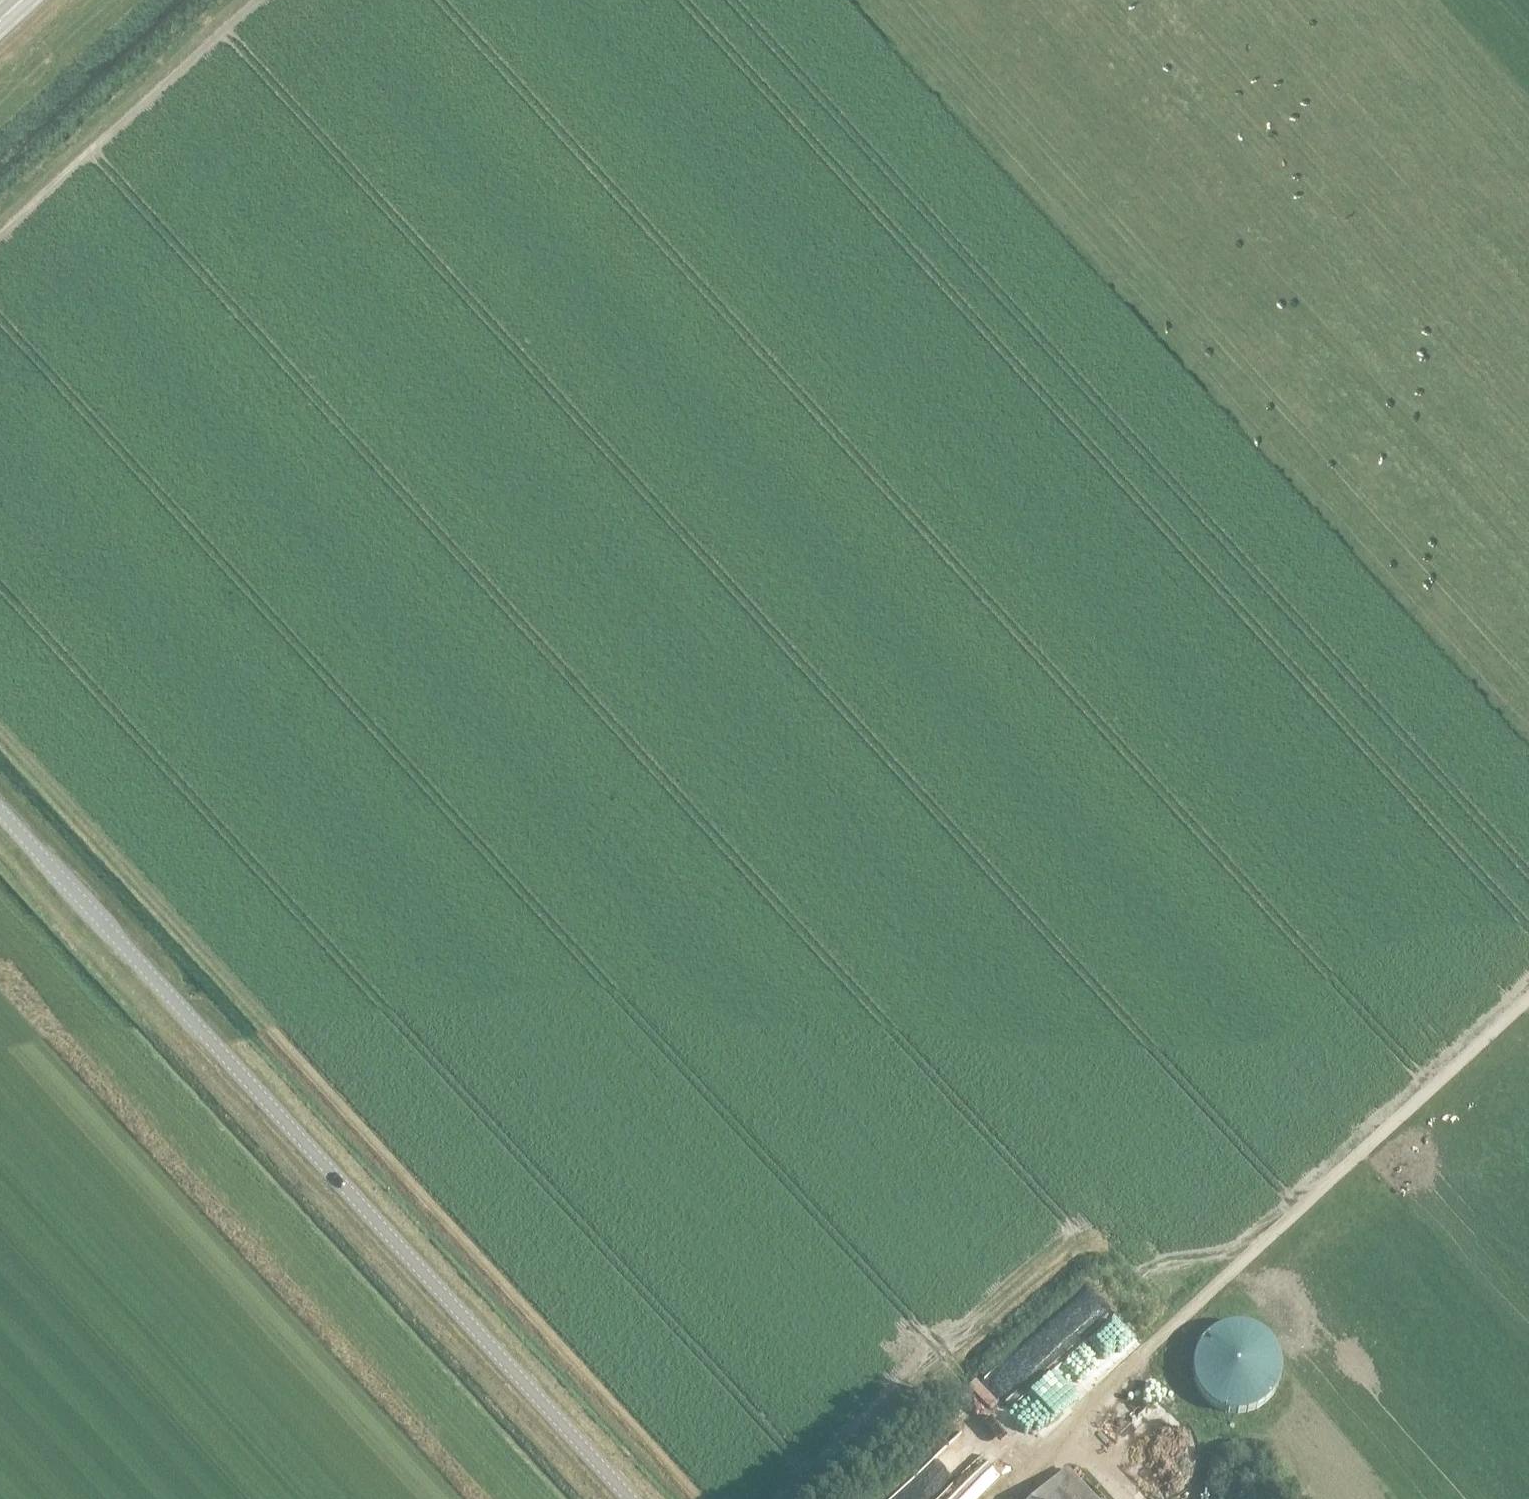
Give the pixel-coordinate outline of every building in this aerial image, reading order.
[(1134,1425),(1147,1409),(1140,1403),(1127,1419),(1134,1425)] [(1065,1471),(1035,1498),(1091,1498),(1065,1471)]
